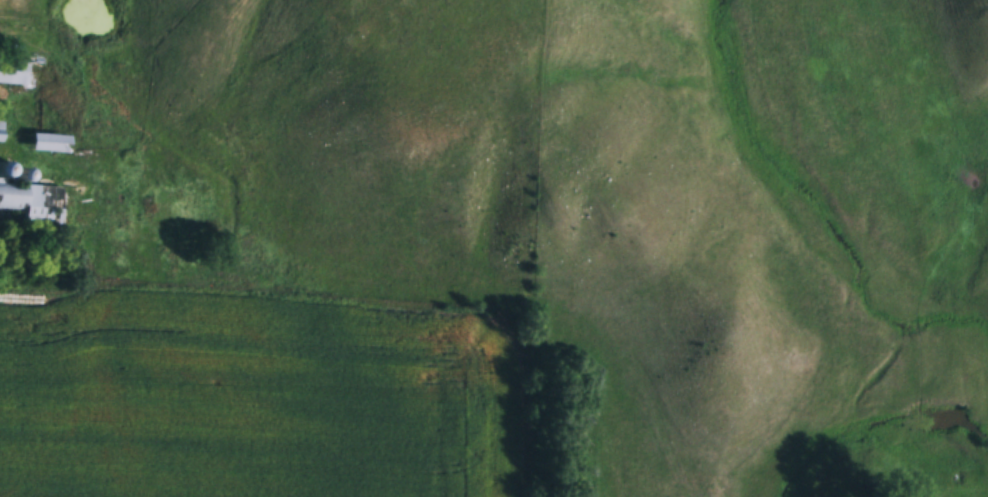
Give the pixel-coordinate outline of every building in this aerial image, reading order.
[(45,86),(46,62),(0,60),(0,84),(45,86)] [(36,152),(73,152),(73,135),(36,135),(36,152)] [(61,187),(37,185),(37,175),(19,174),(19,166),(0,164),(0,229),(58,233),(61,187)]
